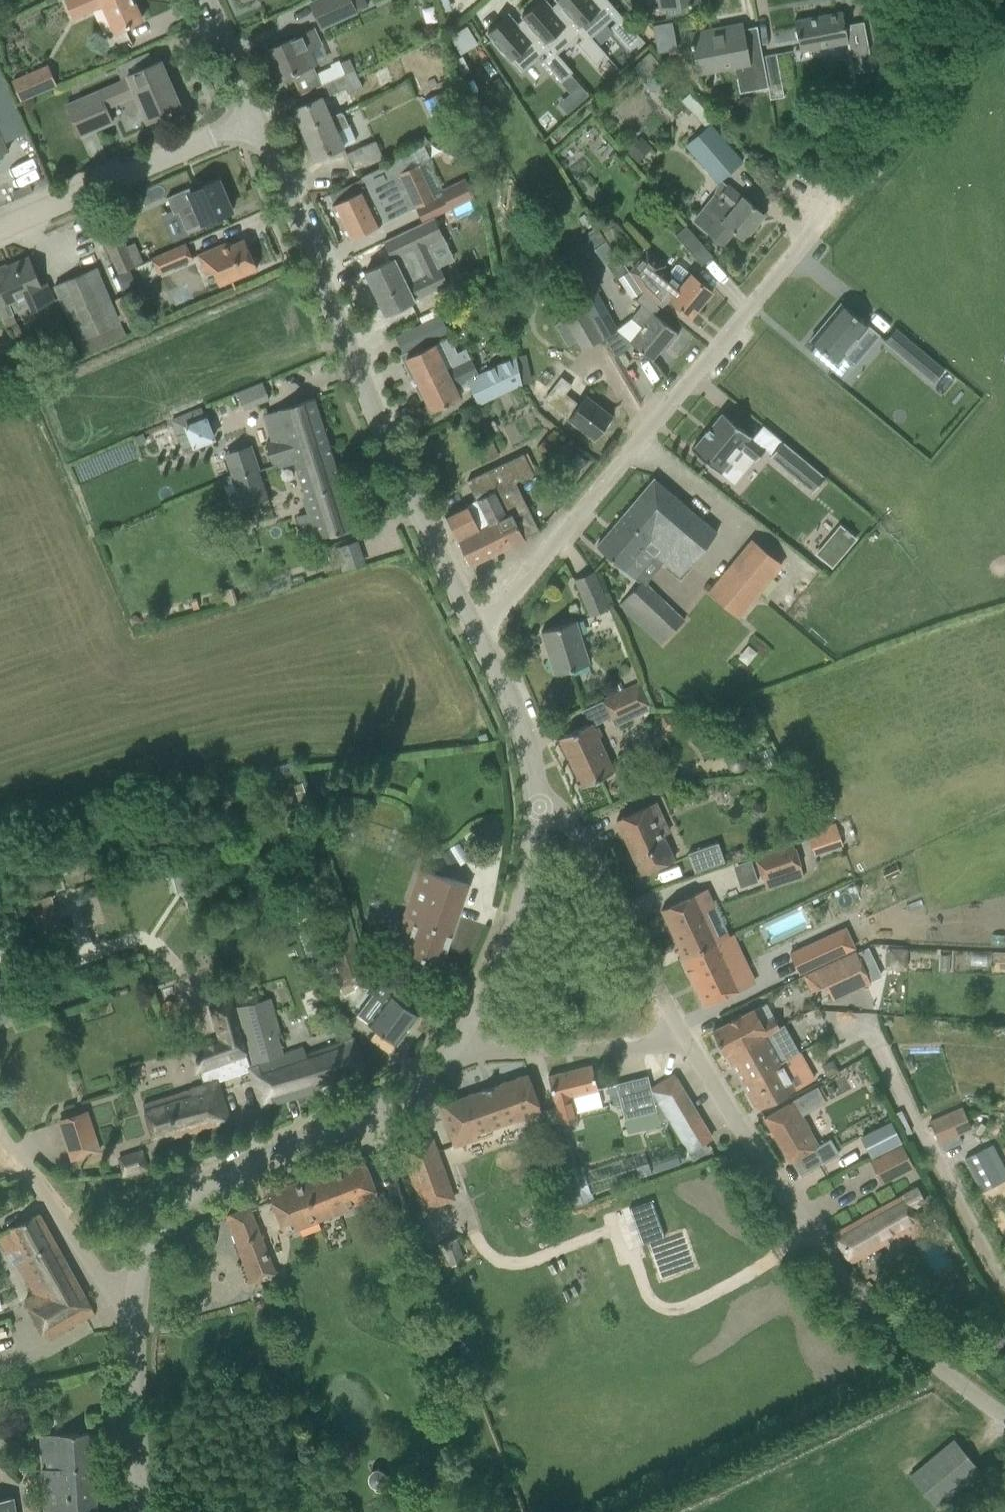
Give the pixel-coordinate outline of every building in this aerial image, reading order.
[(133,0),(66,0),(66,2),(65,2),(72,19),(74,18),(103,6),(115,32),(123,27),(142,19),(133,0)] [(322,29),(357,13),(351,0),(313,0),(309,2),(322,29)] [(521,16),(524,18),(556,55),(557,54),(574,39),(574,38),(579,35),(582,39),(577,43),(595,65),(607,55),(591,37),(590,38),(558,2),(549,10),(540,0),(521,16)] [(558,2),(590,38),(591,37),(609,22),(608,22),(611,20),(614,24),(611,27),(630,48),(641,39),(607,0),(556,0),(558,2)] [(798,40),(800,52),(848,43),(846,32),(842,12),(794,21),(798,40)] [(506,16),(487,33),(521,72),(540,55),(544,51),(547,55),(542,60),(561,82),(572,72),(557,54),(556,55),(524,18),(514,26),(506,16)] [(658,54),(677,50),(672,23),(653,26),(658,54)] [(464,53),(481,42),(469,24),(452,35),(464,53)] [(692,43),(690,43),(691,48),(693,47),(698,72),(740,64),(746,93),(768,89),(768,88),(768,87),(756,27),(742,29),(742,25),(691,35),(692,43)] [(286,42),(268,50),(280,79),(291,74),(301,95),(316,88),(321,86),(322,87),(344,77),(346,81),(358,76),(355,70),(344,74),(343,71),(340,65),(317,75),(313,65),(307,51),(325,43),(319,28),(286,42)] [(867,45),(855,47),(859,67),(871,65),(867,45)] [(653,76),(663,67),(650,52),(633,67),(655,91),(661,85),(653,76)] [(776,54),(762,57),(768,87),(768,88),(782,85),(776,54)] [(130,80),(136,94),(148,122),(181,108),(160,60),(127,75),(130,80)] [(448,61),(436,64),(441,84),(453,81),(448,61)] [(55,88),(46,65),(23,75),(24,78),(12,83),(21,103),(55,88)] [(344,77),(322,87),(326,97),(347,88),(349,92),(363,85),(358,76),(346,81),(344,77)] [(113,122),(106,107),(136,94),(130,80),(67,106),(72,118),(79,136),(113,122)] [(768,88),(768,89),(770,100),(784,97),(782,85),(768,88)] [(460,124),(443,91),(423,102),(441,135),(460,124)] [(293,108),(302,131),(331,118),(330,116),(329,117),(320,97),(293,108)] [(331,118),(302,131),(315,159),(342,148),(341,147),(354,142),(341,112),(330,116),(331,118)] [(711,124),(686,146),(717,183),(742,162),(711,124)] [(9,150),(1,132),(0,131),(0,154),(9,150)] [(462,147),(449,140),(443,151),(456,158),(462,147)] [(346,154),(353,170),(381,158),(375,141),(346,154)] [(432,195),(417,164),(430,158),(424,145),(402,156),(403,158),(328,195),(350,239),(434,199),(432,195)] [(442,215),(475,199),(466,179),(432,195),(434,199),(442,215)] [(193,186),(166,198),(173,214),(181,210),(189,229),(202,224),(232,211),(218,180),(195,190),(193,186)] [(715,195),(693,222),(722,246),(734,231),(743,239),(763,214),(748,201),(727,186),(718,198),(715,195)] [(641,250),(617,223),(615,224),(609,217),(599,225),(605,233),(604,234),(627,262),(641,250)] [(365,272),(376,294),(385,314),(415,301),(448,286),(440,268),(439,268),(437,265),(430,249),(445,242),(434,218),(384,241),(393,259),(365,272)] [(144,262),(135,242),(126,246),(114,220),(100,227),(120,272),(144,262)] [(712,256),(685,226),(675,235),(701,265),(712,256)] [(213,269),(220,285),(257,269),(244,239),(231,245),(229,242),(198,255),(206,273),(213,269)] [(152,259),(159,274),(192,259),(185,245),(152,259)] [(696,279),(691,274),(678,264),(675,264),(669,272),(664,268),(666,265),(647,250),(630,271),(639,286),(657,303),(664,295),(691,317),(712,291),(696,279)] [(46,283),(41,285),(29,257),(12,264),(14,269),(9,272),(6,265),(0,267),(0,314),(5,327),(17,322),(14,314),(30,307),(31,308),(37,306),(53,299),(46,283)] [(621,276),(628,272),(618,257),(606,265),(616,280),(618,279),(621,276)] [(565,268),(580,299),(596,290),(597,284),(583,259),(565,268)] [(120,322),(97,268),(54,286),(77,340),(120,322)] [(135,290),(127,271),(116,276),(124,295),(135,290)] [(641,292),(628,272),(621,276),(618,279),(631,299),(641,292)] [(604,338),(618,329),(596,290),(580,299),(583,302),(582,303),(602,339),(604,338)] [(668,347),(679,334),(663,321),(654,314),(659,306),(642,293),(636,299),(642,305),(632,318),(643,326),(630,342),(636,347),(652,360),(664,345),(668,347)] [(582,350),(602,339),(582,303),(562,313),(582,350)] [(841,303),(810,340),(816,345),(811,352),(843,379),(854,365),(842,356),(868,326),(841,303)] [(439,315),(394,337),(403,354),(447,332),(439,315)] [(467,382),(478,404),(522,384),(516,355),(479,375),(466,348),(457,353),(449,337),(406,357),(432,411),(460,398),(455,387),(467,382)] [(914,344),(903,357),(933,382),(944,369),(914,344)] [(568,419),(595,439),(612,416),(586,395),(579,405),(564,393),(571,385),(562,378),(546,399),(569,417),(568,419)] [(243,409),(269,399),(263,383),(237,394),(243,409)] [(297,517),(305,543),(354,526),(315,399),(264,415),(271,439),(265,441),(271,459),(292,452),(311,513),(297,517)] [(213,438),(202,408),(172,420),(184,450),(213,438)] [(765,449),(750,436),(722,412),(722,413),(693,449),(692,448),(691,449),(719,473),(740,449),(755,461),(765,449)] [(572,449),(557,436),(551,431),(537,447),(557,466),(572,449)] [(141,433),(133,437),(136,445),(145,441),(141,433)] [(491,439),(479,445),(487,461),(498,456),(491,439)] [(825,477),(782,441),(769,457),(812,492),(825,477)] [(251,448),(225,457),(232,479),(259,471),(251,448)] [(470,565),(524,539),(524,538),(539,530),(515,482),(533,473),(523,453),(467,481),(486,518),(476,523),(475,523),(476,525),(465,530),(468,535),(458,540),(470,565)] [(268,499),(259,471),(232,479),(229,481),(238,509),(268,499)] [(718,532),(654,478),(597,546),(634,578),(640,571),(631,564),(645,548),(680,577),(718,532)] [(468,535),(465,530),(476,525),(475,523),(476,523),(467,504),(445,515),(458,540),(468,535)] [(807,549),(802,555),(830,577),(842,562),(814,539),(810,545),(809,544),(805,548),(807,549)] [(708,593),(738,619),(760,592),(772,578),(780,568),(751,543),(708,593)] [(323,558),(313,561),(316,571),(326,569),(323,558)] [(608,607),(601,590),(593,571),(575,579),(591,615),(608,607)] [(772,578),(760,592),(765,596),(777,582),(772,578)] [(620,604),(660,643),(682,620),(641,581),(620,604)] [(589,664),(582,640),(576,621),(541,631),(555,675),(589,664)] [(601,700),(610,718),(645,700),(635,682),(601,700)] [(576,730),(558,738),(581,787),(615,771),(591,722),(576,730)] [(298,775),(294,761),(247,775),(251,789),(298,775)] [(326,771),(312,775),(319,799),(333,795),(326,771)] [(672,860),(654,821),(660,818),(653,803),(635,811),(616,820),(641,874),(672,860)] [(815,833),(822,852),(843,845),(836,825),(815,833)] [(687,853),(694,872),(724,862),(718,842),(687,853)] [(804,875),(793,845),(755,858),(763,880),(774,877),(777,884),(804,875)] [(736,863),(744,886),(762,880),(754,857),(736,863)] [(394,947),(441,964),(469,885),(421,868),(405,916),(415,919),(411,931),(401,928),(394,947)] [(334,889),(328,891),(331,900),(337,897),(334,889)] [(721,941),(705,907),(709,905),(702,891),(697,893),(696,893),(661,909),(684,958),(721,941)] [(68,941),(55,902),(30,911),(43,950),(68,941)] [(343,913),(321,920),(335,963),(341,979),(363,971),(343,913)] [(314,926),(297,931),(306,960),(324,954),(314,926)] [(684,958),(682,959),(688,970),(687,970),(688,971),(693,981),(692,981),(693,982),(696,989),(704,1005),(704,1006),(739,990),(747,987),(747,986),(742,977),(738,978),(721,941),(684,958)] [(804,975),(811,992),(826,987),(833,1000),(871,983),(856,952),(804,975)] [(418,1014),(402,1002),(379,985),(356,1013),(380,1032),(396,1044),(418,1014)] [(317,1086),(364,1070),(351,1031),(338,1035),(341,1043),(307,1054),(304,1046),(286,1053),(282,1054),(275,1031),(279,1030),(271,998),(237,1006),(252,1063),(250,1064),(247,1065),(249,1070),(262,1106),(318,1090),(317,1086)] [(215,1080),(216,1082),(249,1070),(247,1065),(250,1064),(231,1000),(207,1008),(216,1038),(189,1047),(193,1058),(189,1060),(194,1074),(197,1072),(201,1085),(215,1080)] [(727,1054),(781,1029),(766,1001),(712,1031),(725,1055),(727,1054)] [(4,1008),(0,1009),(0,1023),(9,1020),(4,1008)] [(727,1054),(742,1082),(800,1053),(800,1052),(794,1054),(781,1029),(727,1054)] [(184,1034),(169,1039),(172,1049),(187,1044),(184,1034)] [(800,1053),(742,1082),(757,1109),(813,1079),(800,1053)] [(592,1065),(548,1076),(553,1095),(554,1100),(560,1125),(576,1120),(574,1114),(602,1107),(598,1088),(592,1065)] [(541,1110),(535,1093),(528,1074),(439,1105),(454,1146),(475,1139),(474,1135),(541,1110)] [(648,1075),(615,1084),(616,1087),(624,1119),(657,1111),(650,1083),(648,1075)] [(653,1091),(689,1151),(711,1138),(675,1078),(653,1091)] [(143,1105),(155,1143),(228,1120),(216,1082),(215,1080),(143,1105)] [(792,1101),(764,1118),(790,1163),(791,1162),(799,1176),(822,1164),(838,1154),(829,1139),(818,1146),(801,1117),(826,1103),(817,1087),(792,1101)] [(931,1124),(940,1143),(943,1142),(947,1151),(963,1144),(960,1135),(971,1130),(962,1109),(931,1124)] [(59,1121),(72,1159),(99,1151),(94,1135),(89,1136),(82,1114),(59,1121)] [(891,1123),(862,1138),(872,1158),(901,1143),(891,1123)] [(558,1127),(552,1130),(555,1139),(562,1137),(558,1127)] [(455,1199),(438,1156),(432,1137),(401,1149),(424,1211),(455,1199)] [(870,1162),(880,1184),(915,1167),(904,1145),(870,1162)] [(1003,1181),(986,1148),(965,1158),(982,1192),(1003,1181)] [(119,1158),(124,1175),(146,1169),(141,1151),(119,1158)] [(269,1192),(284,1231),(378,1196),(363,1157),(269,1192)] [(677,1157),(652,1165),(654,1173),(679,1164),(677,1157)] [(909,1183),(832,1234),(851,1263),(896,1233),(900,1240),(920,1227),(908,1209),(921,1201),(909,1183)] [(629,1207),(642,1244),(664,1236),(651,1200),(629,1207)] [(238,1246),(253,1282),(276,1273),(250,1209),(251,1209),(250,1205),(225,1215),(237,1246),(238,1246)] [(39,1213),(21,1223),(0,1235),(0,1237),(9,1253),(21,1246),(45,1290),(27,1300),(30,1304),(25,1307),(41,1336),(46,1333),(49,1338),(77,1323),(94,1313),(39,1213)] [(455,1238),(438,1244),(446,1266),(463,1260),(455,1238)] [(48,1511),(97,1511),(91,1432),(43,1436),(48,1511)] [(914,1472),(909,1475),(937,1509),(981,1473),(978,1469),(953,1439),(914,1472)] [(13,1498),(0,1500),(0,1511),(16,1511),(13,1498)]
